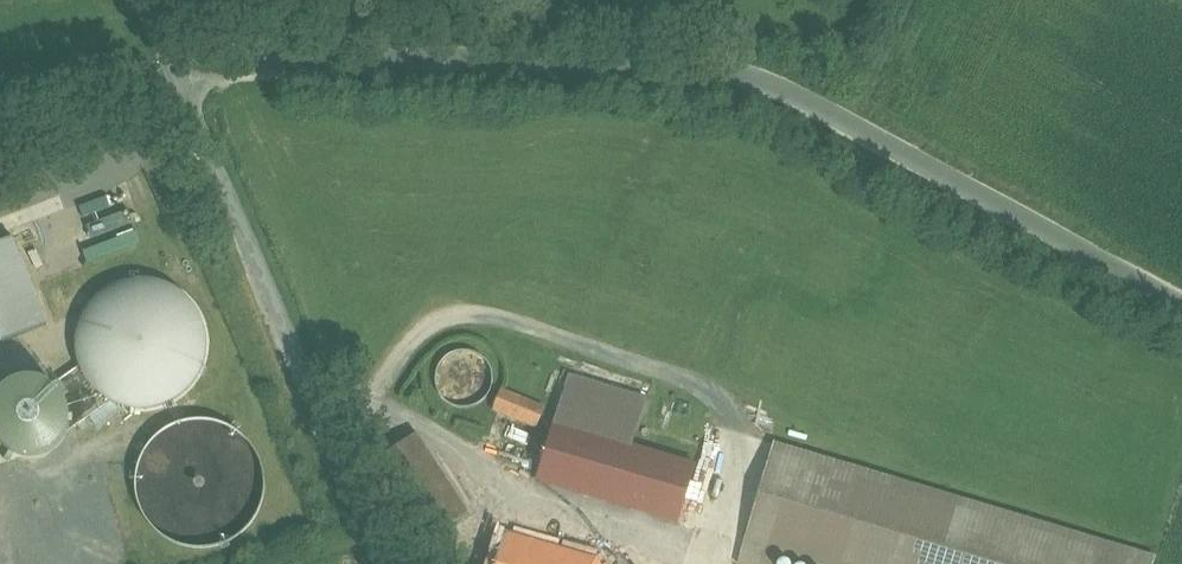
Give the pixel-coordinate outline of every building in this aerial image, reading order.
[(108,196),(81,206),(85,217),(112,207),(108,196)] [(181,207),(177,196),(167,200),(172,211),(181,207)] [(130,209),(88,225),(93,238),(135,222),(130,209)] [(140,233),(87,253),(91,264),(144,244),(140,233)] [(0,242),(0,331),(4,343),(49,326),(15,236),(0,242)] [(156,278),(142,277),(131,278),(125,280),(119,282),(114,284),(109,287),(104,291),(99,294),(95,299),(90,304),(86,310),(83,317),(81,323),(79,328),(78,333),(78,337),(77,344),(78,350),(79,354),(79,358),(81,363),(82,366),(83,370),(87,377),(88,377),(92,383),(95,387),(97,389),(99,391),(104,395),(108,398),(110,399),(113,401),(114,401),(122,405),(127,406),(135,408),(145,408),(156,407),(162,405),(170,402),(177,399),(184,393),(190,388),(195,383),(200,376),(204,367),(206,360),(207,355),(208,350),(209,341),(208,333),(207,328),(206,324),(204,320),(202,314),(198,308),(195,302),(191,299),(187,294),(182,290),(175,286),(169,283),(164,281),(156,278)] [(453,346),(448,348),(443,352),(440,355),(438,359),(436,364),(435,367),(434,370),(434,374),(434,377),(435,381),(436,385),(439,390),(443,394),(445,396),(449,399),(454,401),(459,402),(464,403),(470,402),(474,400),(480,398),(483,395),(485,393),(487,390),(489,388),(490,384),(492,380),(492,377),(493,372),(492,367),(491,364),(490,361),(488,358),(487,356),(484,352),(480,349),(477,347),(473,345),(467,344),(462,344),(457,345),(453,346)] [(83,370),(82,366),(59,389),(62,391),(65,393),(67,395),(70,400),(70,399),(72,404),(73,406),(74,409),(75,411),(75,413),(76,416),(76,420),(76,424),(76,429),(74,434),(74,436),(113,401),(110,399),(108,398),(104,395),(99,391),(97,389),(95,387),(92,383),(88,377),(87,377),(83,370)] [(643,391),(565,370),(552,417),(630,439),(643,391)] [(27,383),(20,386),(16,388),(11,392),(7,397),(4,400),(2,404),(0,409),(0,433),(1,436),(2,439),(5,442),(7,446),(10,449),(14,453),(17,455),(21,457),(25,458),(32,460),(39,460),(46,459),(51,458),(55,456),(60,453),(64,450),(68,446),(71,441),(74,436),(74,434),(75,429),(76,429),(76,424),(76,420),(76,416),(75,413),(75,411),(74,409),(73,406),(72,404),(70,399),(70,400),(67,395),(65,393),(62,391),(59,389),(56,387),(50,384),(44,382),(36,382),(27,383)] [(545,401),(499,382),(491,402),(537,420),(545,401)] [(630,439),(552,417),(537,473),(679,513),(695,457),(630,439)] [(209,418),(199,418),(190,419),(183,421),(178,422),(173,424),(168,427),(161,433),(155,438),(150,443),(145,450),(141,459),(139,466),(138,472),(137,478),(137,484),(137,489),(138,493),(139,498),(140,502),(142,507),(144,511),(147,516),(150,521),(154,527),(158,530),(163,534),(167,537),(171,540),(176,542),(180,544),(185,545),(193,547),(204,548),(214,546),(219,545),(225,543),(233,539),(238,536),(242,533),(247,529),(250,526),(254,521),(258,515),(261,509),(263,504),(264,500),(265,496),(266,491),(266,487),(267,481),(266,474),(265,467),(262,460),(260,454),(256,447),(250,439),(245,434),(240,430),(236,427),(232,425),(227,423),(219,420),(209,418)] [(467,505),(417,427),(378,452),(429,530),(467,505)] [(776,444),(740,563),(744,563),(763,563),(768,547),(823,563),(1155,563),(1157,558),(776,444)] [(504,527),(493,563),(547,563),(554,542),(504,527)] [(554,542),(547,563),(637,563),(610,556),(610,558),(554,542)]
